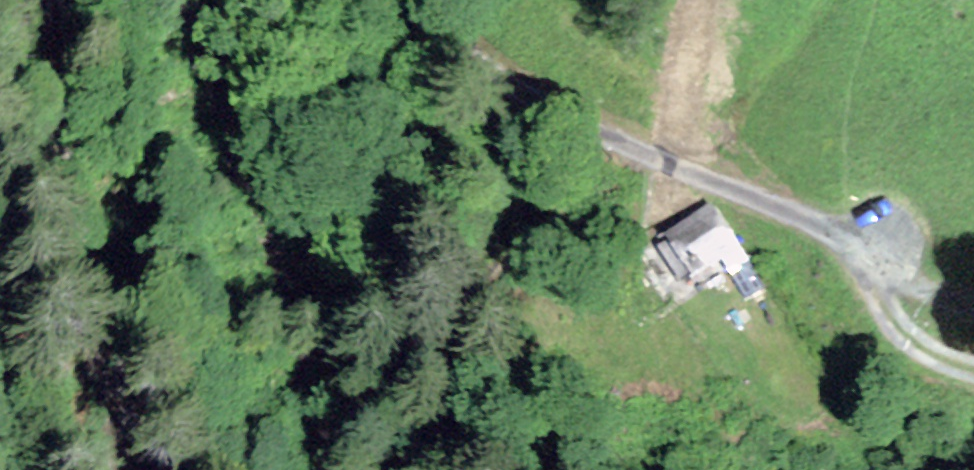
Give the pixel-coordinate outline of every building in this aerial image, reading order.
[(659,245),(689,290),(740,257),(710,211),(659,245)]
